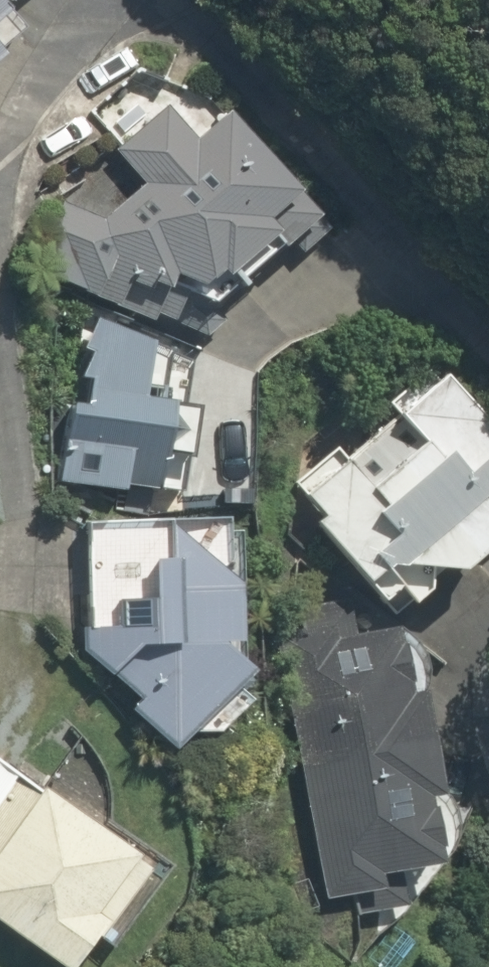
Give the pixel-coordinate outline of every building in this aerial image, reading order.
[(9,10),(19,0),(0,0),(0,1),(9,10)] [(0,1),(0,66),(32,35),(9,10),(0,1)] [(172,341),(323,222),(238,114),(200,144),(164,98),(110,141),(145,187),(51,269),(172,341)] [(199,350),(78,336),(61,486),(154,497),(159,458),(186,461),(199,350)] [(442,370),(297,490),(401,615),(456,569),(462,576),(488,554),(488,426),(442,370)] [(243,535),(89,527),(82,647),(172,748),(252,678),(236,661),(243,535)] [(354,593),(289,600),(305,747),(315,746),(325,836),(312,838),(318,895),(387,888),(384,865),(443,859),(425,694),(406,696),(399,637),(360,642),(354,593)] [(69,966),(83,966),(101,941),(112,949),(166,873),(0,754),(0,918),(69,966)]
